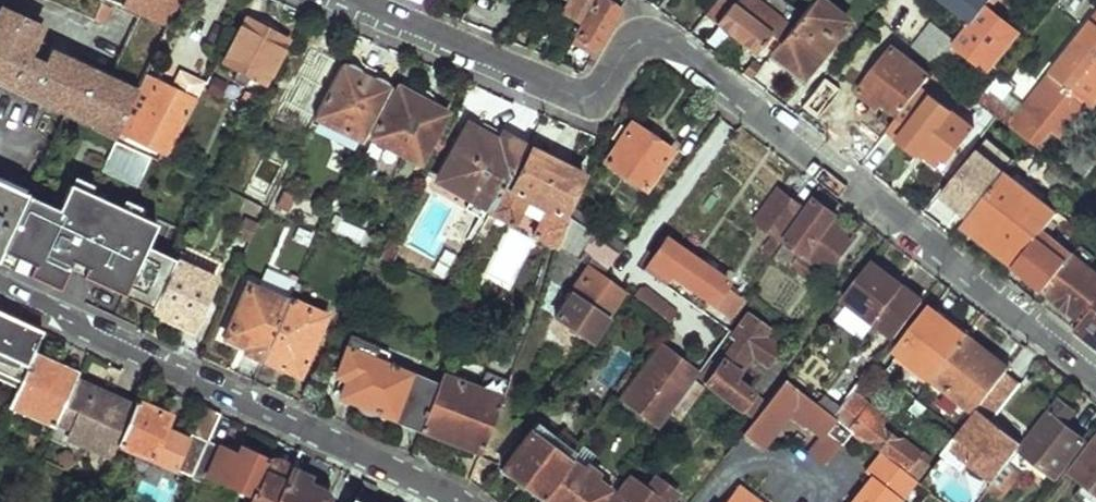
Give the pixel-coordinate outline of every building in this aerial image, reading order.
[(110,10),(116,9),(119,2),(114,0),(87,0),(110,10)] [(119,2),(143,12),(170,24),(182,0),(114,0),(119,2)] [(561,7),(581,21),(594,0),(566,0),(561,7)] [(573,36),(594,49),(624,0),(594,0),(581,21),(573,36)] [(708,10),(719,17),(716,21),(755,51),(772,30),(743,8),(749,0),(716,0),(708,10)] [(773,50),(806,74),(849,18),(826,0),(811,0),(773,50)] [(975,19),(986,5),(989,0),(950,0),(975,19)] [(909,36),(927,24),(915,5),(897,17),(909,36)] [(941,62),(939,65),(940,66),(949,73),(965,53),(989,71),(1020,31),(986,5),(975,19),(960,38),(941,62)] [(73,111),(71,115),(114,138),(170,24),(143,12),(112,79),(34,43),(42,26),(1,7),(0,10),(0,78),(73,111)] [(249,18),(227,59),(267,81),(289,40),(249,18)] [(916,44),(941,62),(960,38),(936,19),(916,44)] [(982,99),(1032,138),(1095,59),(1095,19),(1018,115),(988,91),(982,99)] [(898,46),(862,91),(875,103),(880,98),(901,116),(925,85),(933,75),(898,46)] [(296,96),(320,109),(345,61),(322,48),(296,96)] [(754,57),(744,71),(752,77),(762,63),(754,57)] [(1032,138),(1039,144),(1052,128),(1059,134),(1088,99),(1094,102),(1095,99),(1095,59),(1032,138)] [(320,109),(317,114),(365,138),(393,86),(345,61),(320,109)] [(197,96),(204,81),(180,71),(174,86),(197,96)] [(825,76),(804,104),(820,116),(841,89),(825,76)] [(154,80),(127,131),(166,153),(196,98),(154,80)] [(901,116),(890,130),(941,170),(977,126),(925,85),(901,116)] [(400,86),(374,134),(420,157),(446,109),(400,86)] [(247,91),(239,106),(250,113),(258,97),(247,91)] [(622,138),(608,155),(647,186),(676,147),(638,117),(629,129),(622,124),(615,133),(622,138)] [(467,119),(436,175),(493,206),(508,179),(529,142),(504,128),(501,136),(467,119)] [(1064,162),(1084,178),(1095,164),(1095,152),(1082,140),(1064,162)] [(153,159),(116,142),(102,173),(139,190),(153,159)] [(508,179),(493,206),(516,218),(530,195),(539,200),(559,158),(536,146),(515,184),(508,179)] [(549,205),(536,229),(561,243),(563,240),(574,212),(573,212),(567,209),(585,171),(559,158),(539,200),(549,205)] [(1021,258),(1058,210),(1007,170),(969,217),(1021,258)] [(162,227),(142,218),(146,209),(126,200),(122,209),(92,195),(96,187),(74,177),(59,210),(30,197),(5,253),(37,267),(32,278),(64,292),(77,263),(90,269),(85,280),(156,311),(178,261),(152,250),(162,227)] [(5,253),(30,197),(0,183),(0,263),(5,253)] [(780,187),(758,218),(778,233),(770,244),(775,247),(806,207),(780,187)] [(820,198),(777,254),(781,257),(789,247),(799,255),(796,259),(811,271),(820,260),(830,267),(856,234),(834,217),(838,212),(820,198)] [(563,240),(561,243),(584,255),(600,230),(574,212),(563,240)] [(252,233),(258,219),(245,213),(239,227),(252,233)] [(1021,258),(969,217),(964,223),(1016,264),(1021,258)] [(1053,217),(1044,228),(1055,237),(1064,226),(1053,217)] [(1021,258),(1016,264),(1041,284),(1069,248),(1055,237),(1044,228),(1021,258)] [(600,230),(584,255),(591,261),(604,271),(623,247),(600,230)] [(668,232),(644,263),(665,280),(672,270),(728,312),(738,298),(723,286),(728,278),(668,232)] [(390,236),(383,251),(394,257),(400,246),(397,244),(398,241),(390,236)] [(182,262),(218,278),(226,260),(190,244),(186,253),(182,262)] [(1044,285),(1085,317),(1095,304),(1095,268),(1072,250),(1044,285)] [(156,311),(154,314),(195,333),(219,279),(218,278),(182,262),(186,253),(183,251),(178,261),(156,311)] [(871,257),(856,277),(842,293),(864,309),(867,305),(878,313),(874,318),(894,334),(923,298),(902,282),(898,286),(888,278),(892,273),(871,257)] [(582,278),(558,312),(593,336),(626,290),(624,289),(604,271),(591,261),(581,275),(582,278)] [(251,282),(226,334),(249,345),(247,350),(263,358),(295,283),(298,277),(290,273),(279,295),(251,282)] [(902,282),(892,273),(888,278),(898,286),(902,282)] [(295,283),(263,358),(301,375),(329,313),(297,299),(303,287),(295,283)] [(1077,328),(1095,343),(1095,304),(1085,317),(1077,328)] [(867,305),(864,309),(874,318),(878,313),(867,305)] [(747,308),(730,331),(737,336),(751,347),(767,359),(779,343),(766,333),(763,318),(747,308)] [(930,309),(899,346),(933,375),(964,336),(968,332),(956,323),(946,324),(930,309)] [(21,381),(36,350),(44,330),(0,310),(0,371),(21,381)] [(355,336),(343,365),(354,369),(344,396),(423,427),(438,384),(388,363),(392,352),(355,336)] [(711,356),(700,371),(741,403),(754,386),(734,370),(751,347),(737,336),(732,342),(728,338),(719,351),(723,354),(718,361),(711,356)] [(964,336),(933,375),(976,410),(979,406),(1008,369),(1010,366),(990,350),(986,354),(964,336)] [(657,343),(622,392),(662,420),(672,407),(695,374),(695,373),(696,372),(686,364),(678,358),(657,343)] [(429,347),(424,359),(436,363),(440,351),(429,347)] [(21,381),(10,404),(57,426),(78,378),(80,373),(51,360),(52,357),(36,350),(21,381)] [(695,353),(686,364),(696,372),(704,360),(695,353)] [(1008,369),(979,406),(995,419),(1024,383),(1008,369)] [(438,384),(423,427),(447,437),(446,440),(483,454),(504,395),(442,372),(438,384)] [(695,374),(672,407),(680,412),(703,380),(695,374)] [(751,418),(744,428),(763,442),(787,411),(803,422),(804,420),(820,432),(807,449),(822,460),(838,439),(839,440),(850,427),(832,412),(814,398),(783,374),(767,396),(754,413),(751,418)] [(57,426),(53,435),(68,442),(71,435),(91,444),(114,455),(120,441),(133,411),(110,401),(113,394),(78,378),(57,426)] [(754,386),(741,403),(754,413),(767,396),(754,386)] [(839,403),(832,412),(850,427),(878,448),(903,467),(919,447),(902,433),(897,438),(877,421),(879,417),(862,403),(866,400),(851,388),(839,403)] [(822,389),(814,398),(832,412),(839,403),(822,389)] [(113,394),(110,401),(133,411),(136,404),(113,394)] [(1062,397),(1022,449),(1056,475),(1085,438),(1064,421),(1075,407),(1062,397)] [(133,411),(120,441),(195,475),(211,440),(223,413),(205,404),(194,429),(199,431),(193,445),(182,441),(184,437),(171,431),(169,435),(164,432),(172,415),(138,399),(136,404),(133,411)] [(538,421),(505,465),(544,496),(572,458),(578,451),(538,421)] [(967,431),(947,456),(955,463),(941,480),(964,497),(984,470),(995,479),(1008,463),(967,431)] [(195,475),(187,492),(201,499),(205,488),(224,496),(230,483),(255,494),(272,458),(243,445),(238,453),(211,440),(195,475)] [(1073,470),(1087,480),(1095,487),(1095,440),(1073,470)] [(91,444),(88,452),(99,457),(89,477),(102,483),(114,455),(91,444)] [(582,445),(578,451),(572,458),(583,467),(588,461),(594,454),(582,445)] [(936,460),(919,447),(903,467),(915,477),(920,481),(936,460)] [(878,448),(863,468),(869,473),(847,501),(895,501),(915,477),(903,467),(878,448)] [(251,501),(275,501),(291,467),(272,458),(255,494),(251,501)] [(544,496),(552,501),(598,501),(610,486),(597,476),(601,470),(588,461),(583,467),(572,458),(544,496)] [(1022,470),(1010,460),(1008,463),(995,479),(990,487),(1002,496),(1022,470)] [(275,501),(326,501),(330,495),(326,489),(329,484),(291,467),(275,501)] [(612,501),(670,501),(678,490),(657,474),(648,485),(632,474),(612,501)] [(1081,490),(1094,500),(1095,498),(1095,487),(1087,480),(1081,490)] [(736,481),(720,501),(764,501),(736,481)]
